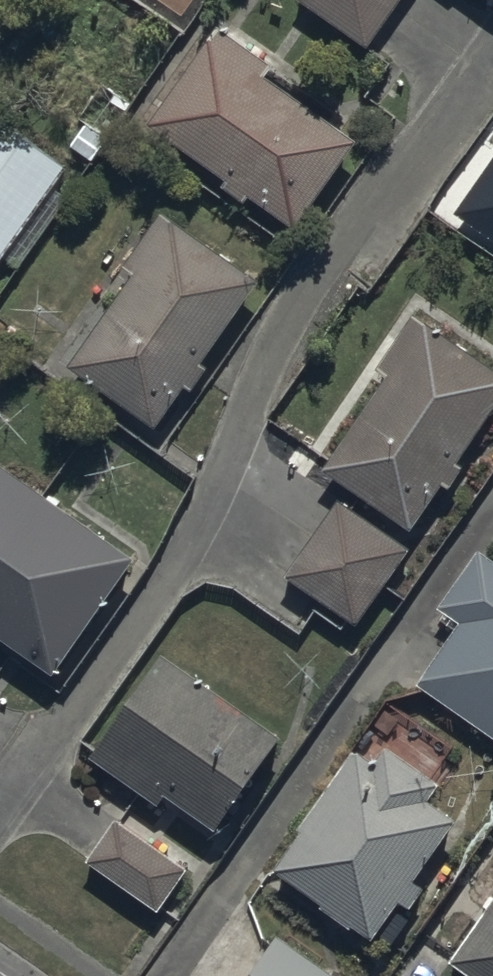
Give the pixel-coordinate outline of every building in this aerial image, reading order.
[(300,4),(371,56),(412,0),(303,0),(300,4)] [(219,40),(151,138),(238,193),(230,204),(297,247),(359,158),(266,93),(275,79),(219,40)] [(70,179),(0,129),(0,278),(70,179)] [(492,254),(492,167),(452,226),(492,254)] [(265,295),(163,224),(126,277),(136,284),(71,379),(160,441),(189,400),(197,405),(212,383),(207,379),(265,295)] [(416,327),(378,381),(393,391),(328,485),(414,544),(446,498),(452,502),(466,483),(459,478),(492,429),(492,380),(416,327)] [(0,475),(0,647),(60,690),(141,576),(0,475)] [(413,563),(338,512),(288,585),(363,636),(413,563)] [(474,562),(436,618),(460,634),(417,698),(492,750),(492,575),(474,562)] [(279,739),(159,658),(90,759),(159,806),(164,798),(216,833),(279,739)] [(301,839),(272,881),(369,948),(394,912),(407,921),(422,899),(409,889),(449,831),(425,814),(438,796),(379,756),(369,770),(351,758),(297,836),(301,839)] [(189,882),(119,832),(89,873),(159,924),(189,882)] [(449,966),(464,975),(492,975),(492,902),(449,966)] [(276,944),(254,975),(324,975),(276,944)]
